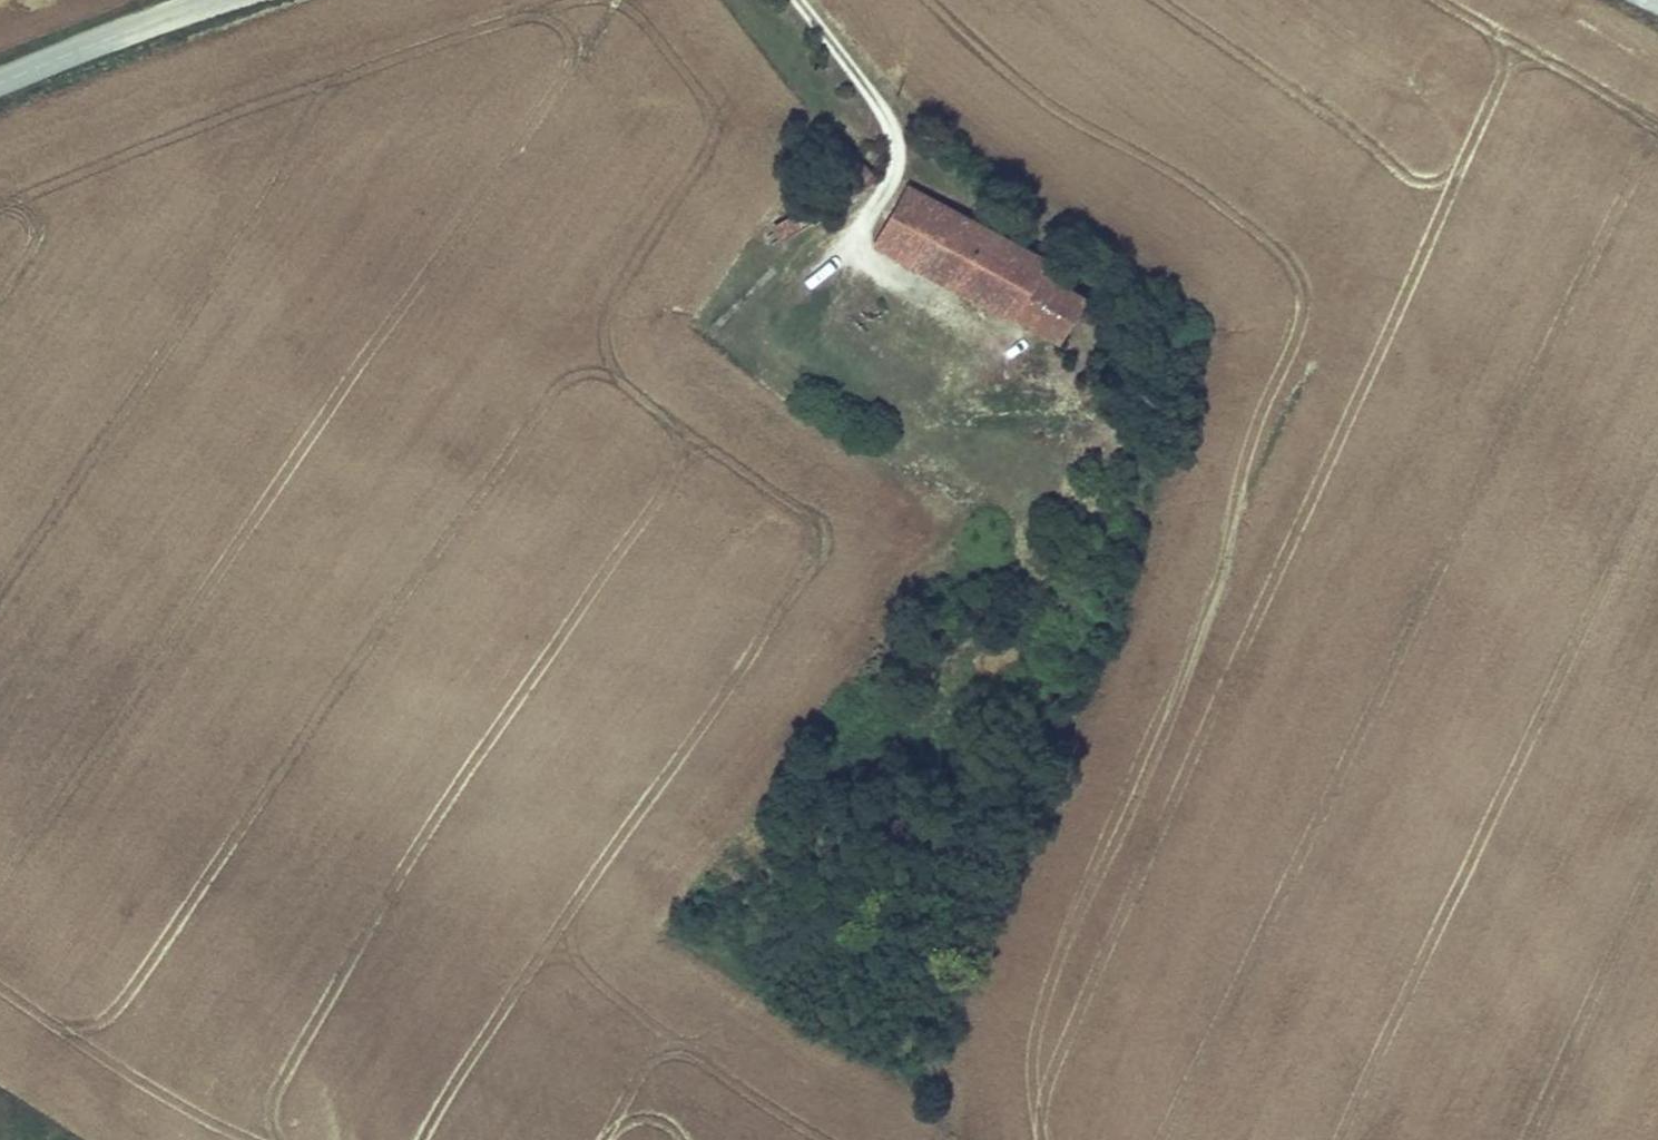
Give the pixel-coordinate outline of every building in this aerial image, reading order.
[(881,245),(908,260),(936,202),(907,188),(881,245)] [(936,202),(908,260),(1019,322),(1046,268),(1051,260),(983,226),(936,202)] [(1089,303),(1046,268),(1019,322),(1067,346),(1089,303)]
